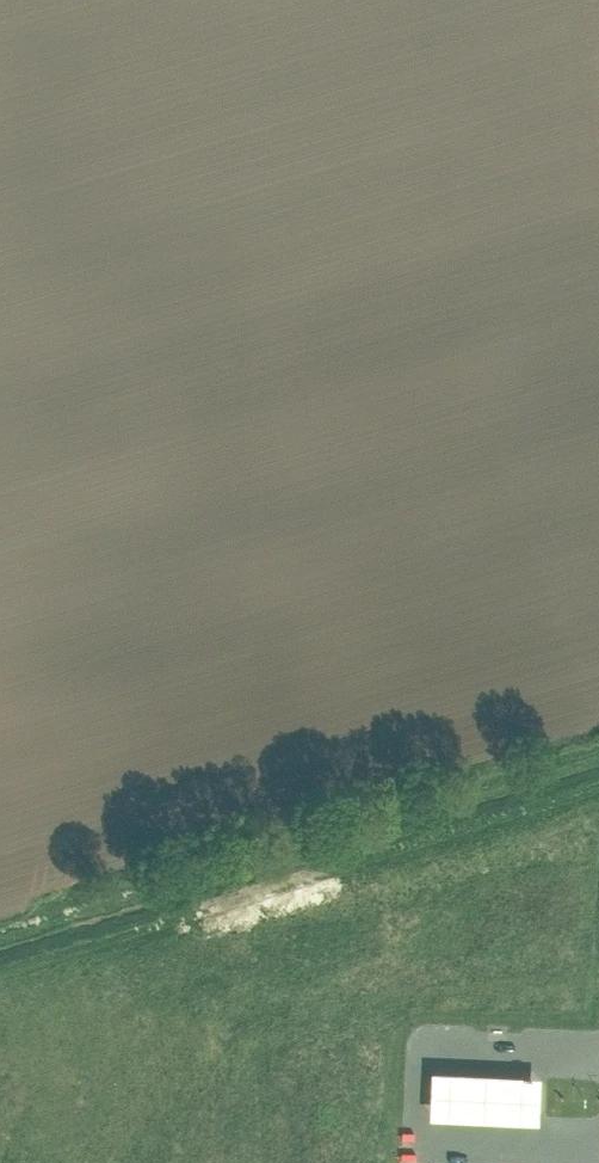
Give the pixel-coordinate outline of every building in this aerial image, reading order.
[(487,1072),(431,1069),(430,1116),(486,1120),(540,1123),(542,1074),(487,1072)]
